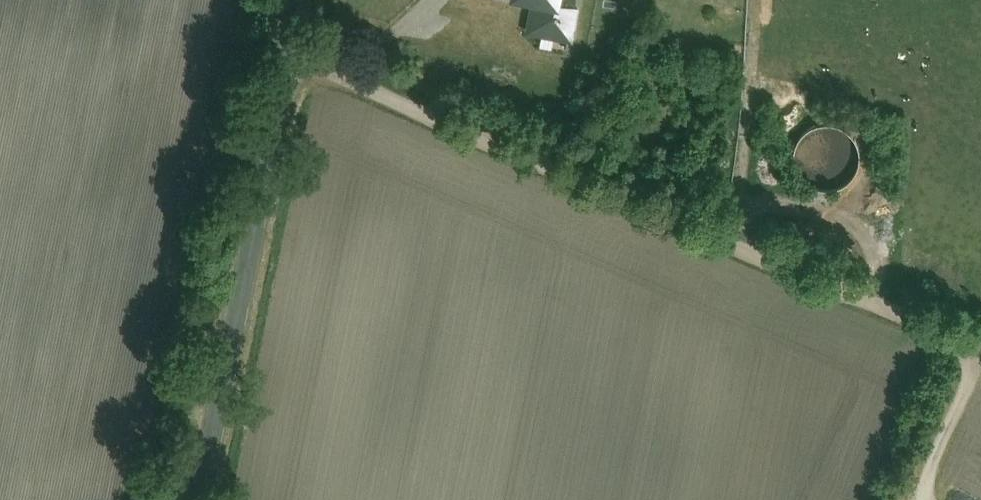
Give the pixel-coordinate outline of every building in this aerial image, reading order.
[(523,46),(571,55),(578,17),(560,13),(562,0),(513,0),(511,15),(529,18),(523,46)] [(852,185),(857,176),(858,165),(855,155),(849,146),(841,140),(831,137),(822,137),(812,140),(805,146),(799,154),(796,163),(796,173),(800,182),(806,190),(814,195),(824,198),(835,197),(844,193),(852,185)]
